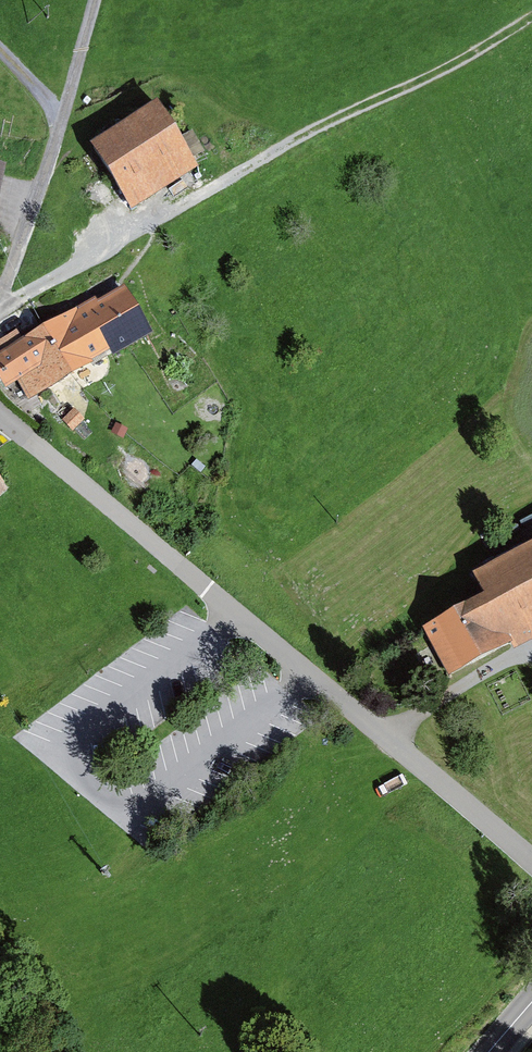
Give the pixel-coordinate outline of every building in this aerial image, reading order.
[(196,168),(154,108),(90,153),(131,213),(196,168)] [(124,292),(0,359),(0,387),(4,394),(18,387),(26,403),(112,357),(115,362),(152,342),(124,292)] [(418,636),(444,689),(531,646),(531,554),(474,582),(485,604),(418,636)]
